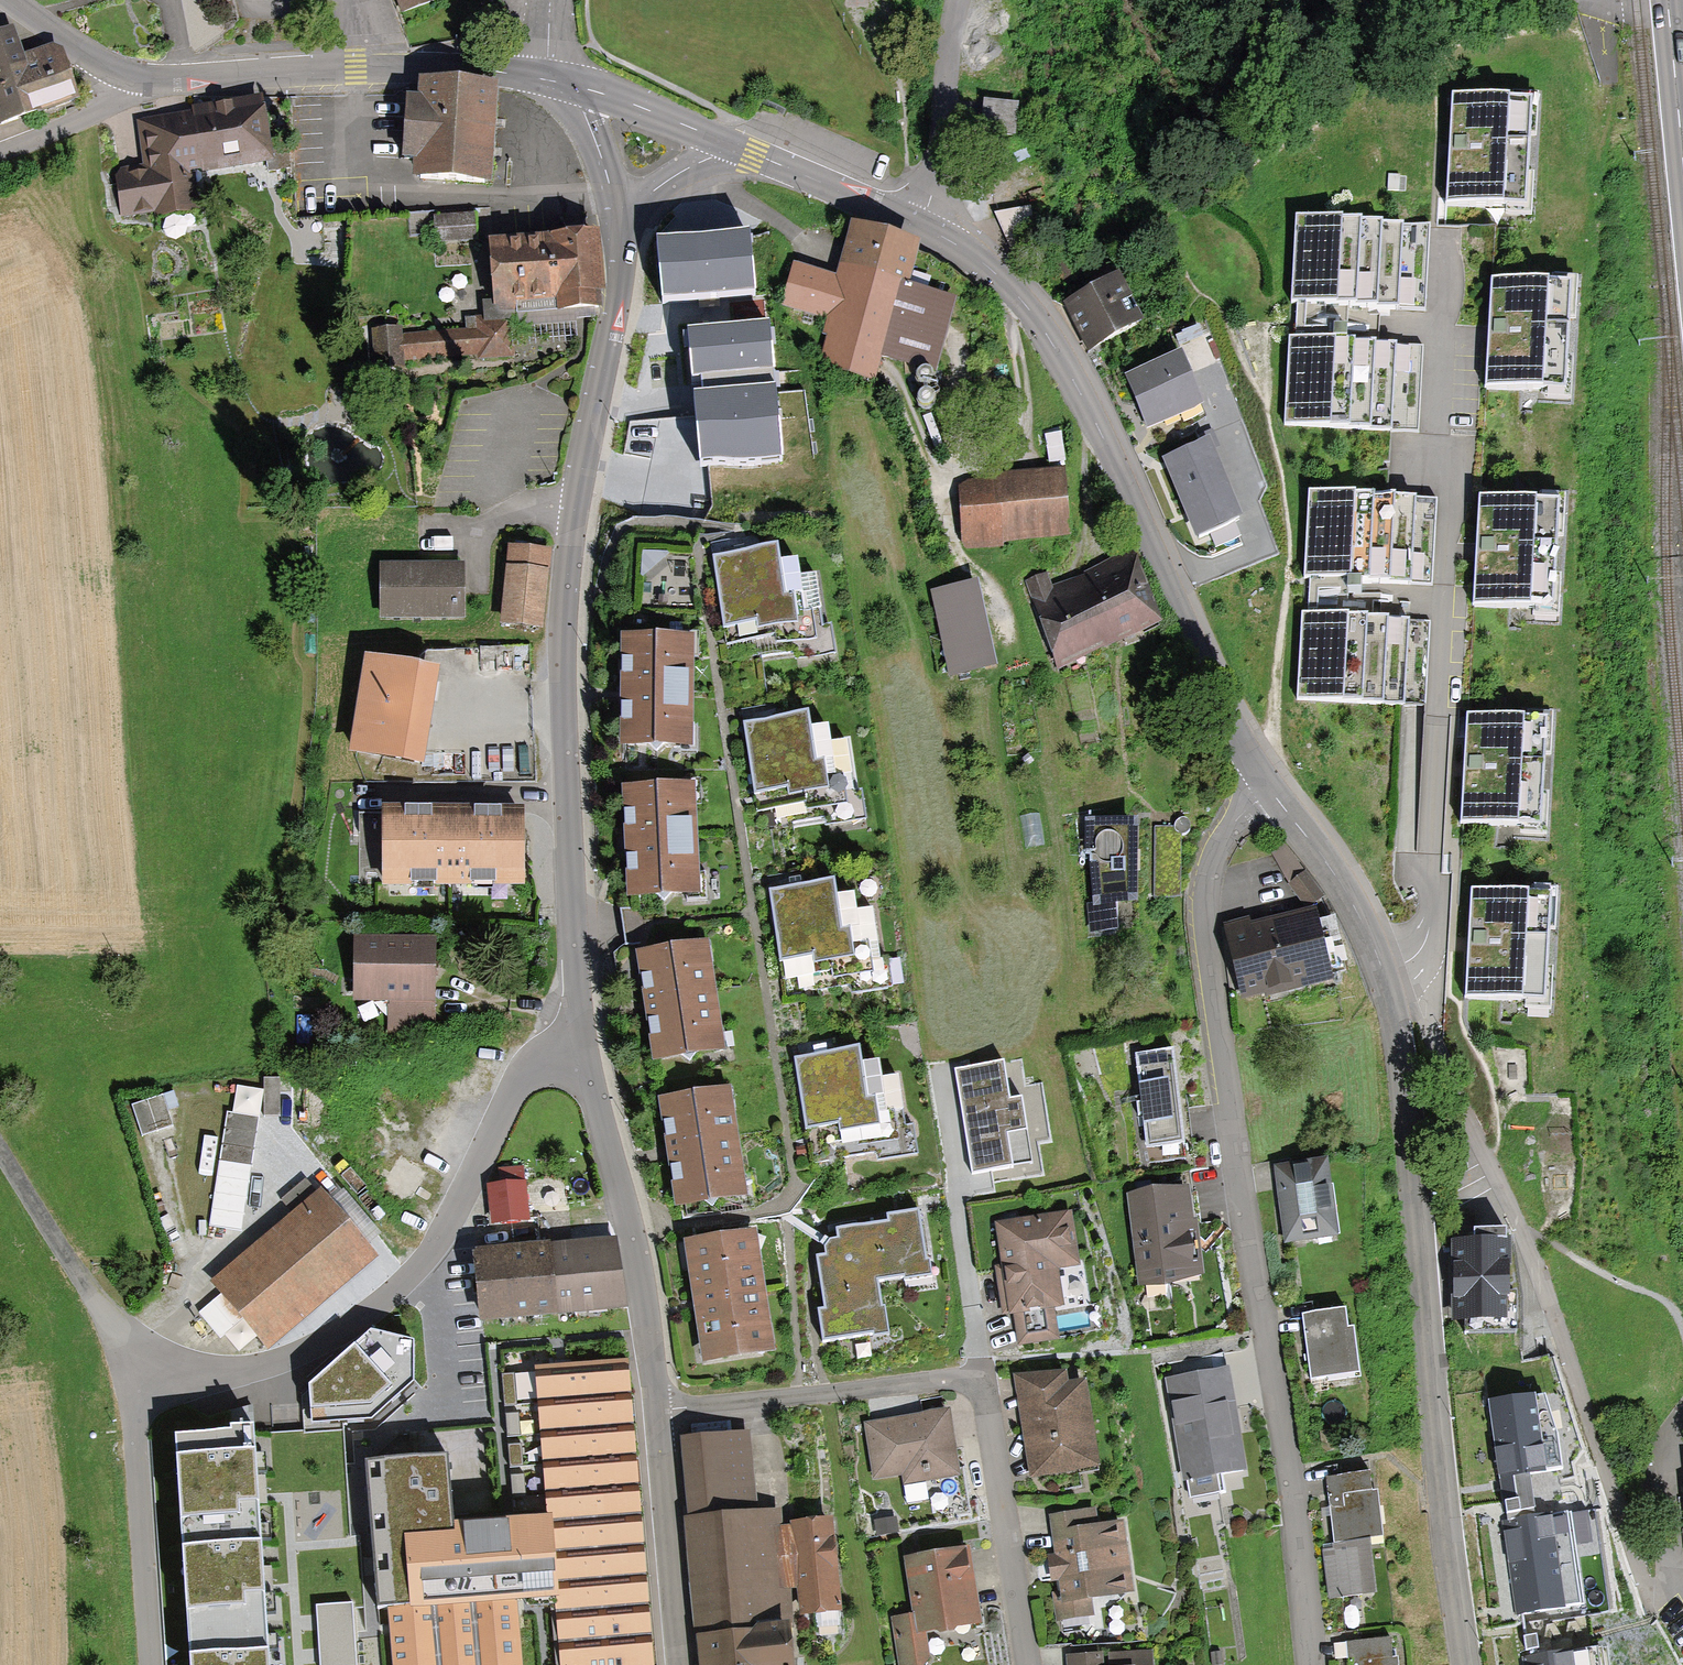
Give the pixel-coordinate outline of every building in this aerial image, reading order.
[(432,0),(396,0),(401,13),(432,0)] [(78,93),(61,46),(52,41),(25,51),(14,23),(0,29),(0,124),(78,93)] [(417,176),(490,181),(496,84),(420,79),(418,96),(407,95),(403,159),(418,160),(417,176)] [(272,159),(261,94),(134,116),(143,165),(113,170),(120,214),(158,208),(159,214),(196,208),(190,173),(272,159)] [(1533,96),(1450,95),(1450,206),(1532,207),(1533,96)] [(1019,136),(1020,106),(986,104),(985,134),(1019,136)] [(1431,222),(1301,211),(1293,301),(1424,311),(1431,222)] [(434,241),(476,238),(474,212),(433,214),(434,241)] [(575,322),(575,315),(598,314),(597,304),(601,304),(600,287),(604,287),(600,229),(490,236),(494,298),(483,299),(484,315),(484,321),(511,319),(516,318),(517,326),(575,322)] [(657,239),(662,300),(754,293),(750,232),(657,239)] [(794,267),(784,305),(835,318),(822,371),(866,382),(877,338),(927,350),(939,300),(893,288),(903,247),(849,234),(838,278),(794,267)] [(1054,266),(1094,346),(1135,326),(1105,265),(1079,278),(1069,259),(1054,266)] [(1575,276),(1492,276),(1491,387),(1574,387),(1575,276)] [(511,319),(484,321),(484,315),(465,316),(466,329),(403,333),(404,358),(479,354),(479,357),(513,355),(511,319)] [(767,319),(688,326),(692,373),(701,372),(702,385),(692,386),(692,396),(699,465),(780,457),(767,319)] [(372,365),(404,364),(404,358),(403,333),(402,325),(371,326),(372,365)] [(1422,345),(1292,334),(1284,423),(1414,434),(1422,345)] [(1123,368),(1146,429),(1198,410),(1175,349),(1123,368)] [(1157,461),(1176,510),(1225,491),(1207,442),(1157,461)] [(959,484),(967,542),(1062,529),(1053,471),(959,484)] [(1561,495),(1478,494),(1477,605),(1560,606),(1561,495)] [(1436,503),(1305,497),(1302,581),(1432,587),(1436,503)] [(1232,534),(1217,551),(1229,561),(1244,544),(1232,534)] [(769,662),(836,648),(831,621),(819,623),(804,551),(779,556),(775,539),(712,553),(731,641),(763,634),(769,662)] [(507,543),(499,620),(536,623),(544,546),(507,543)] [(1024,586),(1067,661),(1149,614),(1116,557),(1052,593),(1042,576),(1024,586)] [(465,617),(463,560),(376,562),(378,619),(465,617)] [(938,592),(957,676),(993,668),(975,584),(938,592)] [(1427,623),(1330,617),(1325,699),(1421,705),(1427,623)] [(622,631),(621,741),(691,741),(692,631),(622,631)] [(349,747),(421,759),(436,663),(364,652),(349,747)] [(804,825),(864,814),(858,783),(845,786),(832,716),(801,722),(799,707),(742,717),(758,804),(799,796),(804,825)] [(1547,708),(1464,708),(1464,769),(1464,819),(1546,819),(1547,708)] [(624,780),(628,895),(696,892),(691,778),(624,780)] [(383,881),(523,880),(523,800),(382,802),(383,881)] [(1132,823),(1086,824),(1088,930),(1114,930),(1114,900),(1133,900),(1132,823)] [(827,872),(765,883),(777,955),(808,949),(814,982),(837,977),(840,992),(883,984),(868,904),(834,910),(827,872)] [(1551,892),(1468,892),(1468,944),(1468,1002),(1550,1003),(1551,892)] [(1225,930),(1240,992),(1323,972),(1308,910),(1225,930)] [(636,945),(653,1056),(715,1047),(698,936),(636,945)] [(429,937),(352,937),(351,1003),(389,1003),(389,1025),(429,1025),(429,937)] [(827,1165),(912,1146),(906,1119),(899,1121),(887,1069),(867,1074),(859,1039),(786,1056),(802,1125),(817,1122),(827,1165)] [(1172,1051),(1129,1056),(1142,1159),(1185,1153),(1172,1051)] [(657,1093),(675,1202),(745,1191),(727,1081),(657,1093)] [(1009,1084),(963,1092),(975,1165),(1003,1160),(996,1116),(1014,1113),(1009,1084)] [(161,1095),(135,1104),(145,1133),(171,1123),(161,1095)] [(259,1116),(227,1112),(212,1225),(243,1229),(259,1116)] [(1285,1245),(1340,1237),(1330,1159),(1274,1166),(1285,1245)] [(522,1166),(498,1168),(500,1181),(486,1183),(490,1222),(529,1218),(522,1166)] [(1139,1287),(1203,1279),(1189,1188),(1130,1193),(1139,1287)] [(267,1344),(374,1254),(322,1192),(215,1281),(267,1344)] [(815,1307),(822,1345),(885,1333),(876,1284),(929,1274),(916,1206),(881,1212),(882,1218),(832,1227),(834,1235),(818,1238),(821,1254),(811,1256),(821,1307),(815,1307)] [(1071,1209),(991,1223),(998,1265),(990,1267),(998,1318),(1010,1316),(1015,1349),(1057,1341),(1053,1308),(1064,1306),(1056,1270),(1082,1265),(1071,1209)] [(683,1236),(704,1364),(765,1354),(744,1227),(683,1236)] [(1451,1234),(1454,1313),(1507,1312),(1504,1232),(1451,1234)] [(607,1236),(548,1241),(554,1318),(614,1313),(607,1236)] [(482,1324),(554,1318),(548,1241),(475,1247),(482,1324)] [(1302,1316),(1309,1378),(1357,1373),(1349,1310),(1302,1316)] [(372,1328),(311,1383),(312,1421),(372,1417),(414,1380),(416,1339),(372,1328)] [(629,1359),(563,1365),(534,1367),(537,1410),(540,1440),(542,1467),(544,1498),(546,1513),(553,1513),(559,1595),(554,1596),(555,1611),(560,1664),(653,1664),(629,1359)] [(1016,1373),(1031,1474),(1093,1464),(1081,1380),(1061,1383),(1058,1366),(1016,1373)] [(1188,1480),(1191,1494),(1222,1489),(1219,1472),(1247,1467),(1228,1370),(1165,1382),(1184,1481),(1188,1480)] [(515,1373),(502,1374),(504,1404),(517,1404),(515,1373)] [(1548,1394),(1487,1404),(1501,1483),(1562,1473),(1548,1394)] [(519,1413),(507,1414),(508,1436),(520,1435),(519,1413)] [(942,1416),(869,1427),(877,1478),(901,1475),(902,1487),(951,1480),(942,1416)] [(191,1664),(271,1664),(255,1422),(231,1423),(231,1428),(176,1432),(191,1664)] [(680,1439),(687,1520),(760,1513),(752,1433),(680,1439)] [(521,1443),(509,1444),(510,1466),(522,1465),(521,1443)] [(516,1599),(554,1596),(559,1595),(553,1513),(546,1513),(507,1515),(507,1518),(462,1521),(452,1522),(448,1458),(367,1462),(377,1611),(391,1610),(516,1599)] [(1373,1588),(1362,1472),(1315,1476),(1327,1593),(1373,1588)] [(523,1473),(511,1474),(512,1496),(525,1495),(523,1473)] [(1051,1512),(1061,1618),(1097,1615),(1095,1594),(1123,1592),(1116,1521),(1088,1523),(1086,1509),(1051,1512)] [(698,1664),(795,1664),(791,1619),(783,1528),(781,1511),(760,1513),(687,1520),(684,1520),(698,1664)] [(1564,1514),(1501,1523),(1515,1618),(1578,1608),(1564,1514)] [(790,1528),(783,1528),(791,1619),(842,1615),(834,1521),(790,1525),(790,1528)] [(957,1631),(983,1626),(970,1549),(904,1558),(913,1615),(917,1636),(928,1635),(935,1634),(941,1638),(953,1636),(957,1631)] [(516,1599),(391,1610),(393,1630),(396,1664),(521,1664),(516,1605),(516,1599)] [(317,1605),(322,1664),(356,1664),(351,1602),(317,1605)] [(913,1615),(892,1618),(898,1664),(927,1664),(932,1658),(928,1635),(917,1636),(913,1615)] [(1343,1639),(1345,1664),(1391,1664),(1389,1635),(1343,1639)] [(1525,1659),(1526,1664),(1609,1664),(1607,1647),(1534,1657),(1525,1659)] [(1068,1654),(1069,1664),(1096,1664),(1095,1653),(1068,1654)]
